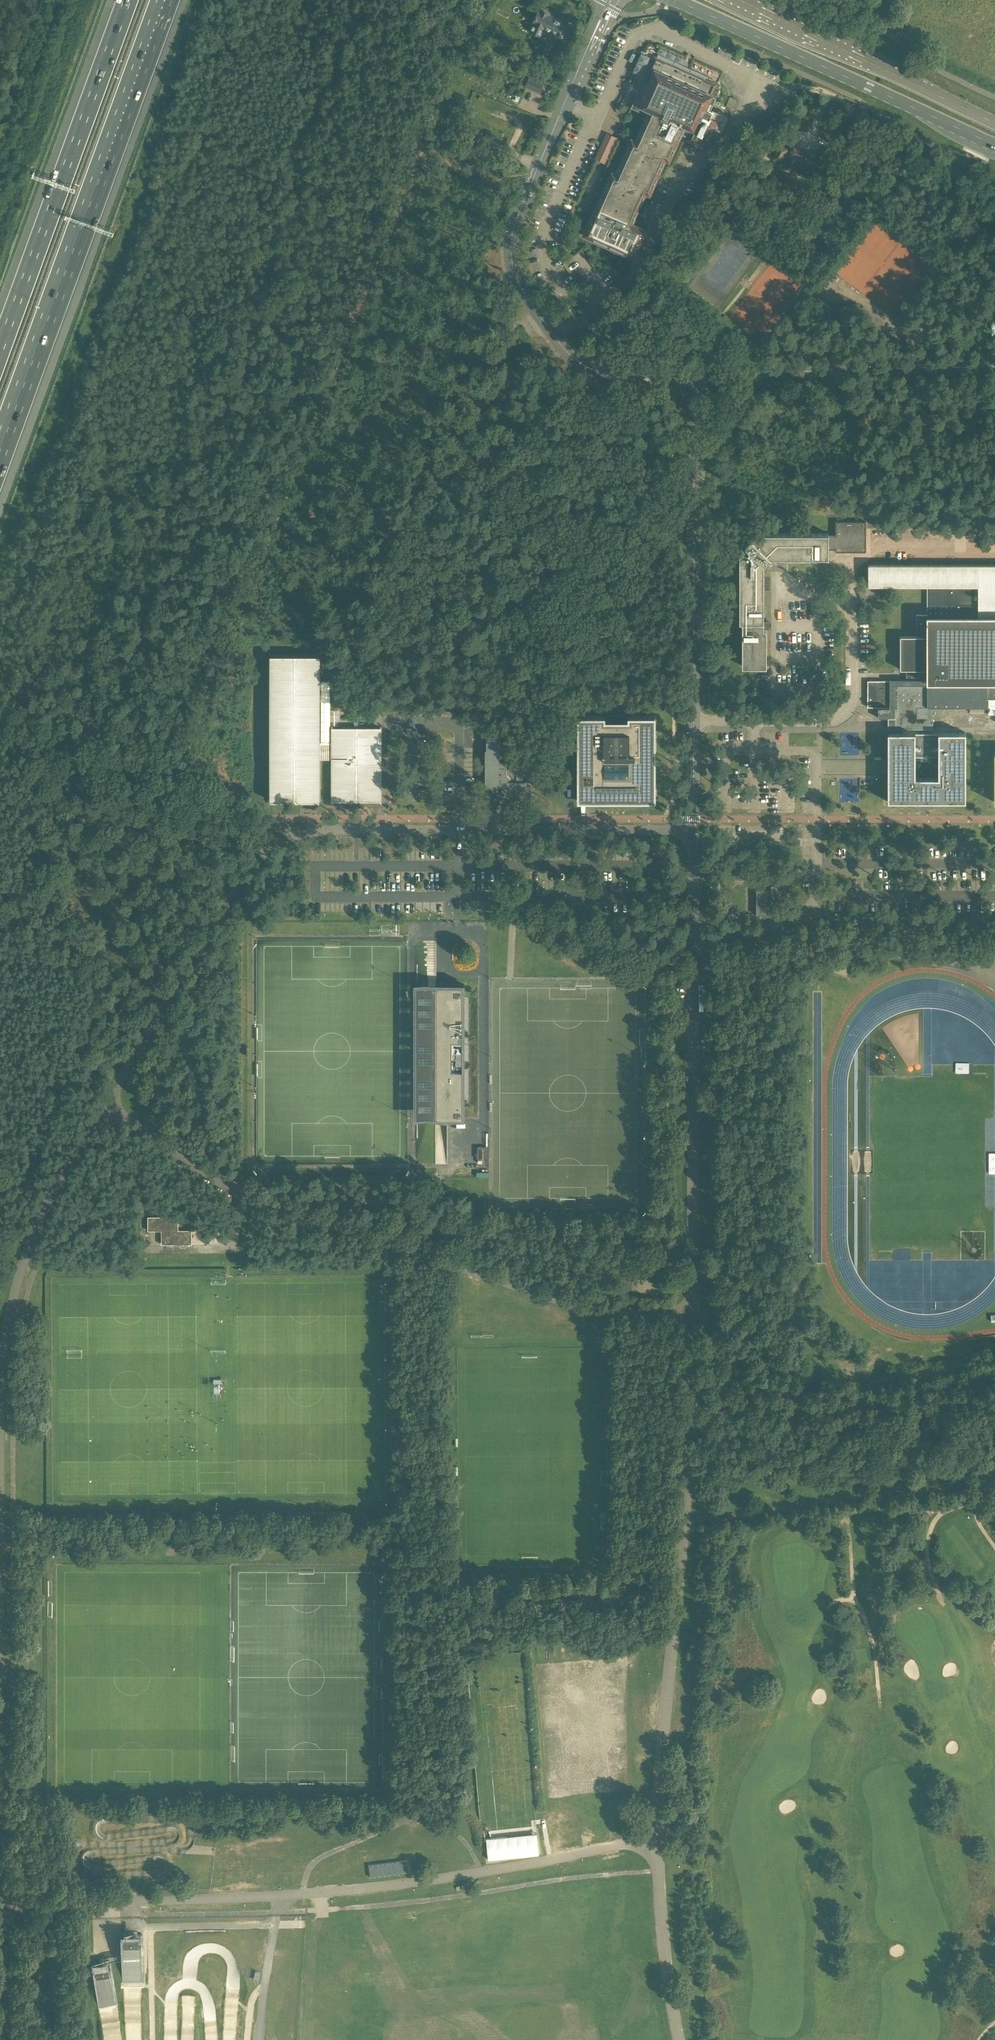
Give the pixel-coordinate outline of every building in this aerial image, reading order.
[(546,30),(565,39),(572,26),(549,15),(550,14),(541,10),(541,11),(539,10),(529,29),(543,36),(546,30)] [(640,86),(630,107),(649,116),(638,141),(634,140),(618,174),(615,173),(599,208),(596,207),(585,231),(635,254),(646,230),(629,222),(643,192),(647,194),(663,159),(666,160),(679,133),(704,144),(711,127),(721,132),(728,116),(712,110),(711,112),(705,109),(716,83),(655,56),(641,87),(640,86)] [(540,91),(546,76),(532,71),(526,86),(540,91)] [(442,118),(435,123),(438,128),(445,123),(442,118)] [(617,138),(605,132),(602,140),(599,146),(594,158),(597,160),(605,164),(617,138)] [(740,550),(740,621),(743,621),(742,665),(767,665),(767,628),(770,628),(769,621),(764,621),(764,562),(770,556),(829,556),(829,549),(836,549),(836,551),(839,551),(866,551),(866,544),(866,521),(836,521),(836,534),(829,534),(829,532),(758,532),(758,534),(749,534),(742,542),(742,550),(740,550)] [(868,585),(868,586),(869,586),(895,586),(928,586),(928,587),(927,587),(927,614),(917,614),(917,635),(901,636),(900,669),(906,669),(906,679),(890,679),(890,680),(890,706),(878,706),(878,717),(888,717),(888,728),(933,729),(934,707),(987,707),(987,699),(994,699),(994,565),(928,565),(868,565),(868,585)] [(320,682),(320,656),(319,656),(319,655),(271,655),(271,656),(270,656),(270,801),(271,801),(319,801),(319,800),(320,800),(320,759),(331,759),(331,800),(332,800),(332,801),(381,801),(381,800),(382,800),(382,728),(381,728),(381,727),(332,727),(332,728),(331,728),(331,742),(330,742),(330,680),(321,680),(321,682),(320,682)] [(868,680),(868,706),(878,706),(890,706),(890,680),(868,680)] [(578,779),(578,801),(579,801),(585,801),(596,802),(637,802),(642,802),(648,801),(655,801),(655,794),(655,782),(655,717),(628,717),(628,721),(605,721),(605,717),(578,717),(578,741),(578,743),(578,746),(578,752),(578,779)] [(888,778),(888,801),(920,801),(927,801),(965,801),(965,735),(965,732),(888,732),(888,756),(888,778)] [(486,749),(485,749),(485,750),(485,786),(502,786),(502,791),(504,791),(504,796),(530,797),(530,785),(526,785),(526,781),(531,781),(533,779),(533,766),(531,764),(519,763),(516,766),(516,768),(506,768),(506,761),(501,761),(500,737),(487,737),(486,749)] [(771,890),(756,890),(757,914),(757,915),(772,914),(771,900),(784,900),(784,896),(787,896),(787,884),(771,884),(771,890)] [(416,984),(416,1118),(436,1118),(446,1118),(448,1118),(464,1118),(464,984),(452,984),(445,984),(445,981),(444,981),(439,981),(439,984),(436,984),(416,984)] [(956,1065),(956,1074),(970,1074),(970,1065),(956,1065)] [(489,1158),(488,1145),(477,1146),(477,1158),(489,1158)] [(148,1216),(148,1230),(161,1230),(161,1243),(192,1243),(192,1229),(179,1230),(178,1216),(148,1216)] [(488,1859),(539,1853),(537,1837),(487,1843),(488,1859)] [(369,1865),(370,1878),(409,1873),(408,1860),(369,1865)] [(143,1980),(140,1930),(118,1931),(119,1952),(110,1952),(111,1959),(121,1959),(122,1981),(143,1980)] [(99,2008),(118,2003),(108,1958),(89,1962),(99,2008)]
